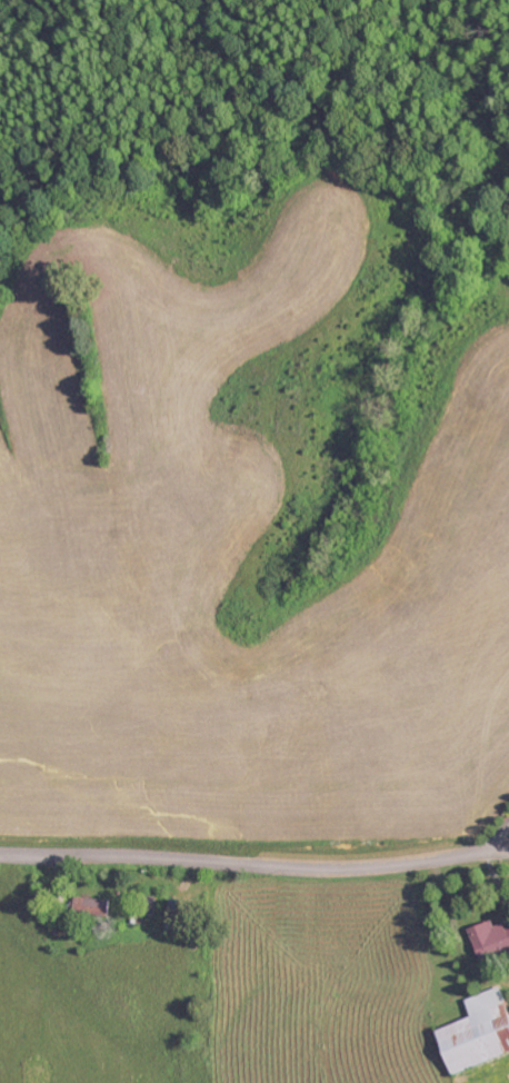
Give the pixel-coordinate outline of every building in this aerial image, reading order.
[(115,899),(83,898),(82,915),(114,916),(115,899)] [(483,959),(508,951),(508,924),(500,927),(498,922),(474,929),(483,959)] [(508,1055),(508,1001),(503,987),(468,1000),(475,1017),(441,1031),(458,1075),(508,1055)]
